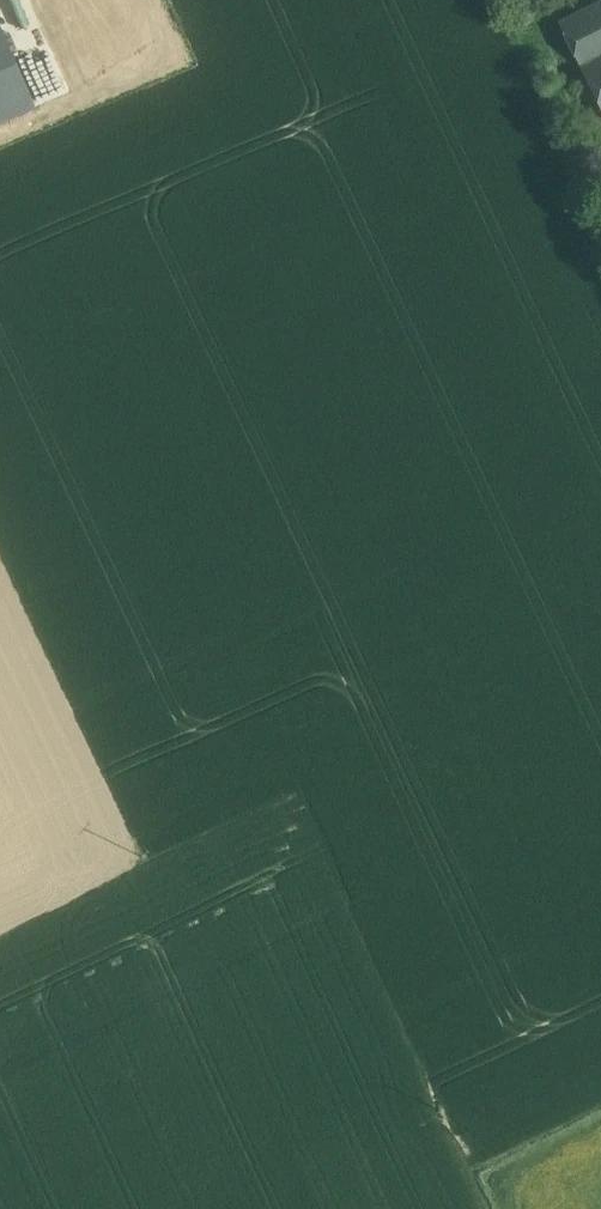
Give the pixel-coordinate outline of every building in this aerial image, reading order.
[(560,23),(580,64),(600,53),(600,3),(560,23)] [(580,64),(600,107),(600,53),(580,64)]
